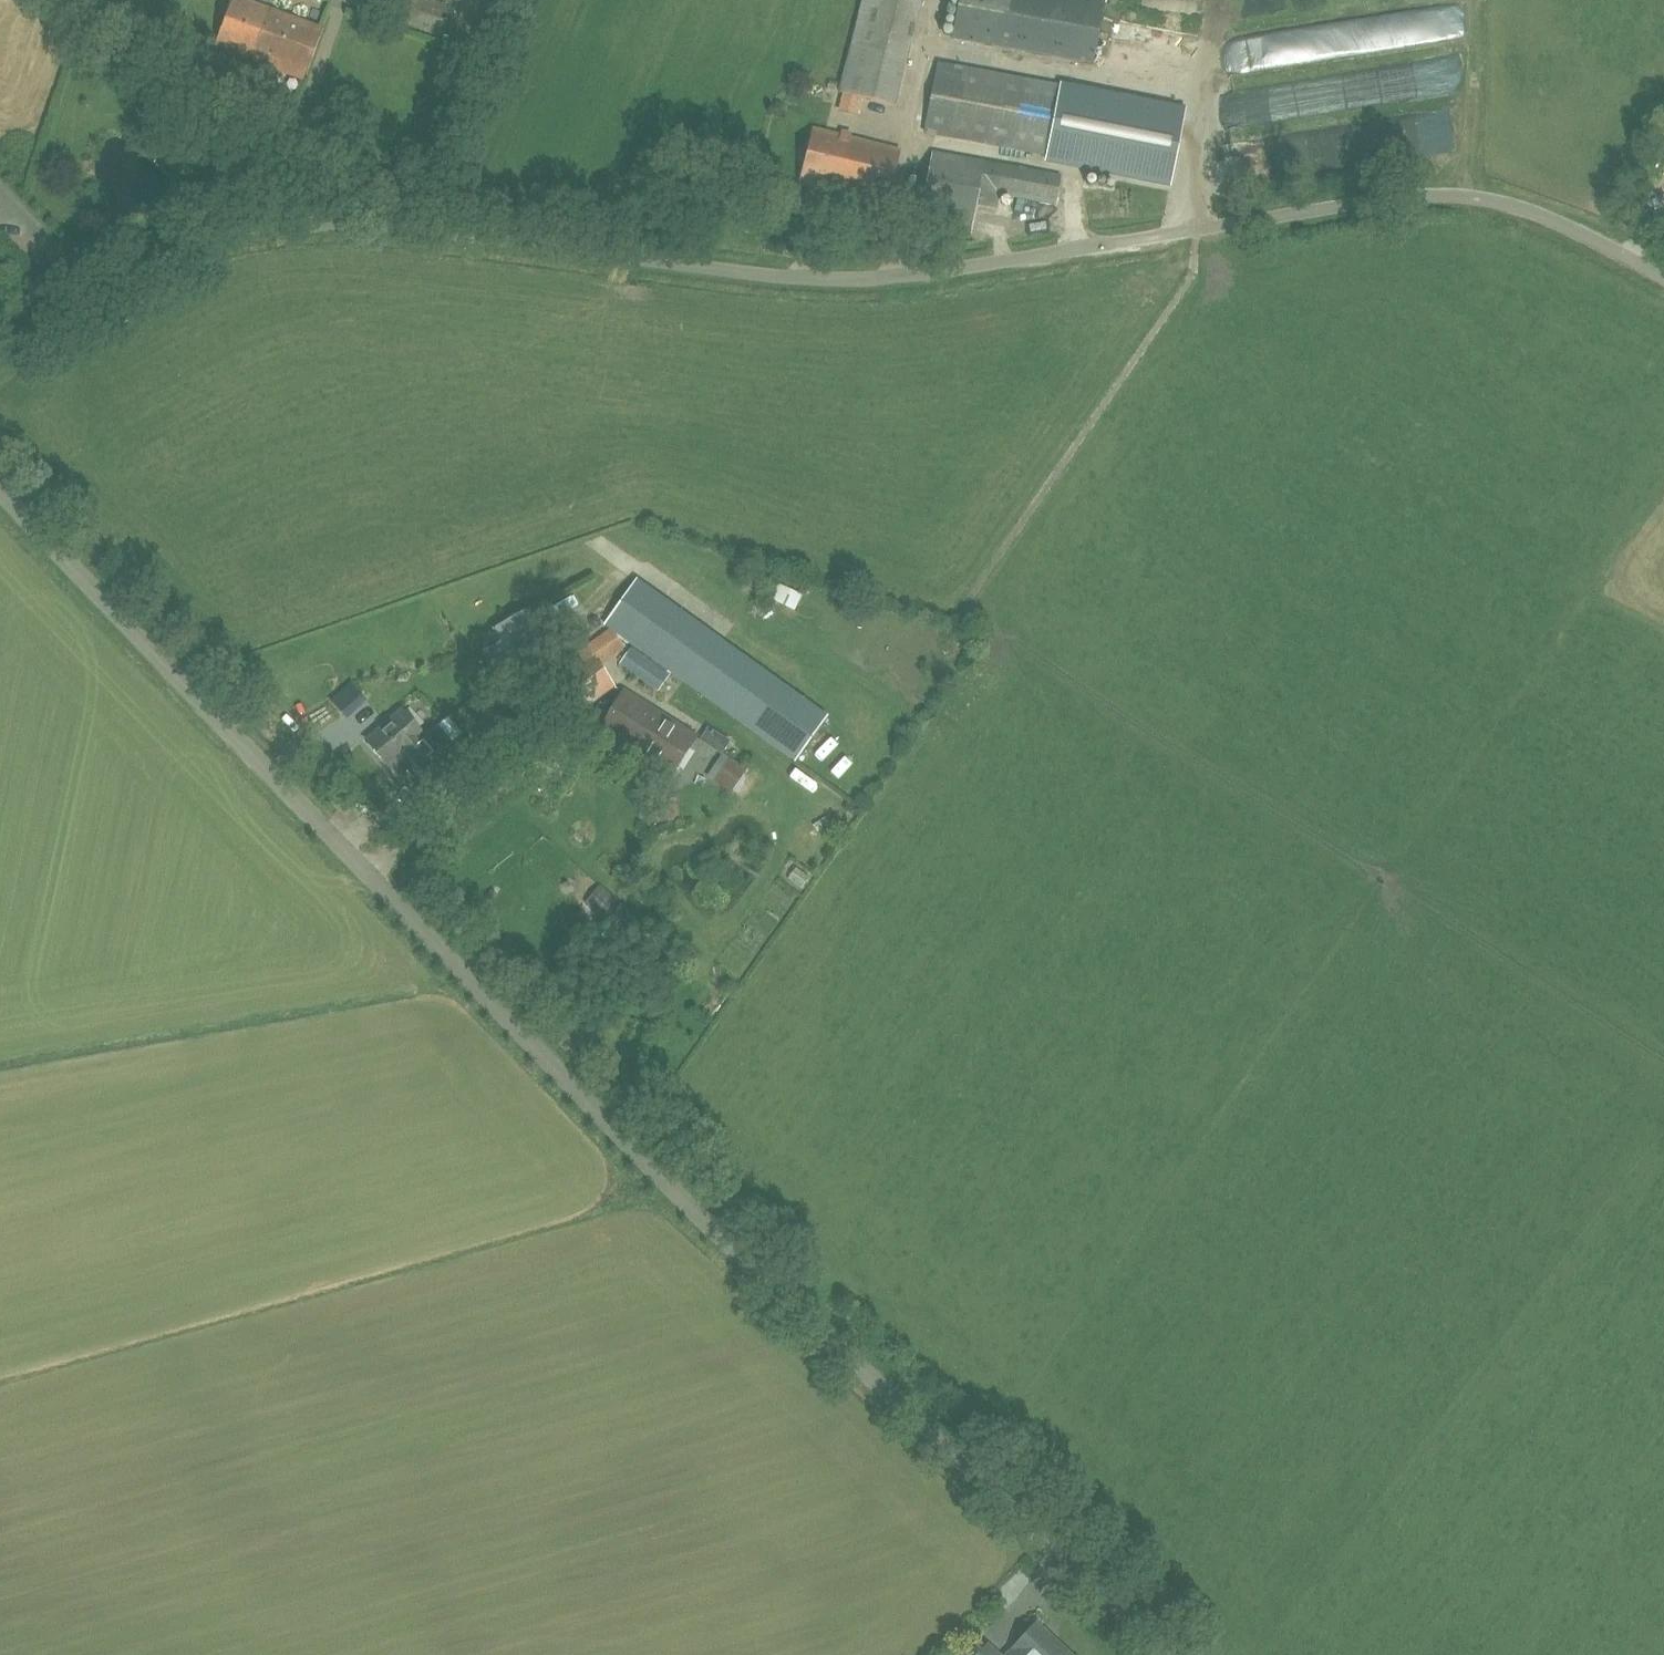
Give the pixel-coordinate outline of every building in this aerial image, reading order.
[(280,13),(247,0),(232,0),(214,45),(261,63),(280,13)] [(917,0),(862,0),(839,92),(890,105),(917,0)] [(1103,1),(1099,0),(958,0),(951,38),(1091,64),(1103,1)] [(280,13),(261,63),(301,79),(321,28),(280,13)] [(1059,80),(1058,85),(936,62),(923,134),(947,139),(948,136),(1044,154),(1043,160),(1170,184),(1185,104),(1059,80)] [(828,189),(841,135),(813,128),(808,148),(804,148),(801,150),(799,157),(801,160),(805,161),(800,182),(828,189)] [(841,135),(828,189),(886,203),(899,149),(841,135)] [(970,234),(976,204),(995,208),(997,193),(1053,203),(1059,174),(930,151),(917,224),(970,234)] [(28,237),(28,249),(44,249),(44,237),(28,237)] [(795,759),(826,716),(635,579),(604,623),(795,759)] [(525,610),(491,629),(499,642),(485,650),(496,668),(543,642),(525,610)] [(613,684),(600,667),(626,646),(612,628),(585,649),(581,644),(557,663),(589,704),(613,684)] [(642,758),(666,718),(623,690),(598,730),(642,758)] [(412,747),(423,737),(424,736),(401,710),(367,739),(390,766),(401,756),(406,761),(412,756),(410,753),(415,750),(412,747)] [(666,718),(642,758),(670,776),(696,736),(666,718)] [(453,719),(443,725),(454,743),(464,737),(453,719)] [(428,787),(450,767),(459,759),(454,753),(458,749),(437,725),(424,736),(423,737),(412,747),(415,750),(410,753),(412,756),(406,761),(409,765),(407,766),(407,770),(413,776),(416,777),(418,775),(428,787)] [(730,741),(707,727),(698,741),(721,755),(730,741)] [(747,770),(728,757),(712,781),(730,793),(747,770)] [(680,820),(676,797),(652,800),(656,824),(680,820)] [(615,899),(599,885),(584,903),(600,917),(615,899)] [(498,893),(492,887),(483,896),(490,902),(498,893)] [(1035,1623),(1004,1654),(1069,1654),(1035,1623)] [(986,1643),(975,1654),(998,1654),(986,1643)]
